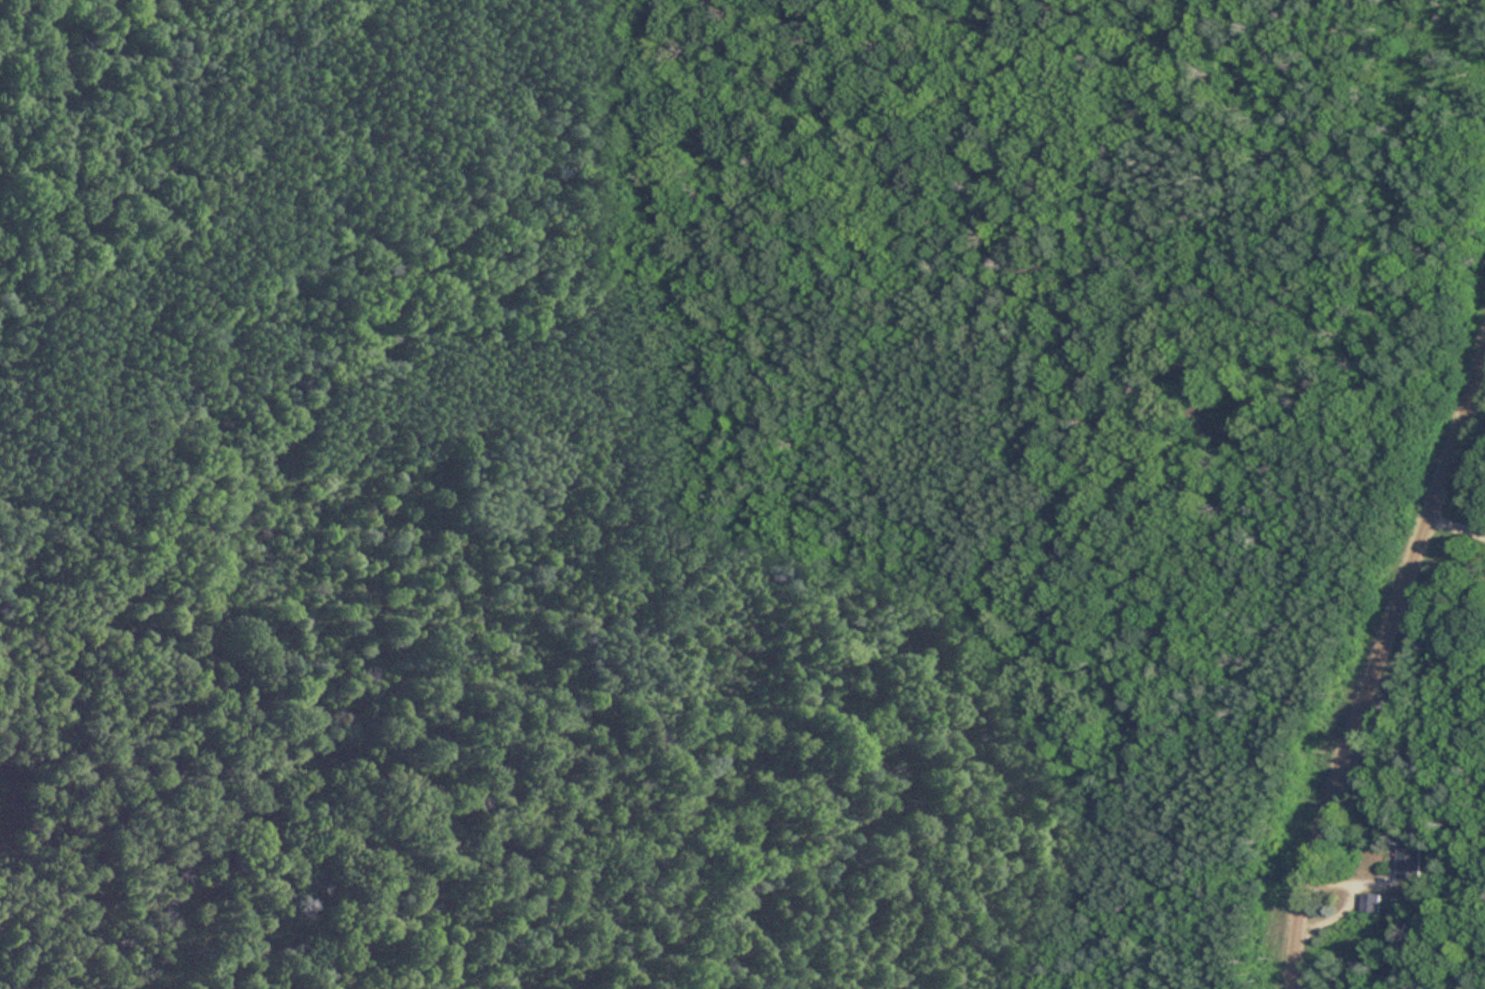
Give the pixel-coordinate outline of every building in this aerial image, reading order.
[(1397,842),(1397,879),(1421,879),(1421,842),(1397,842)] [(1380,893),(1362,893),(1361,912),(1379,913),(1380,893)]
